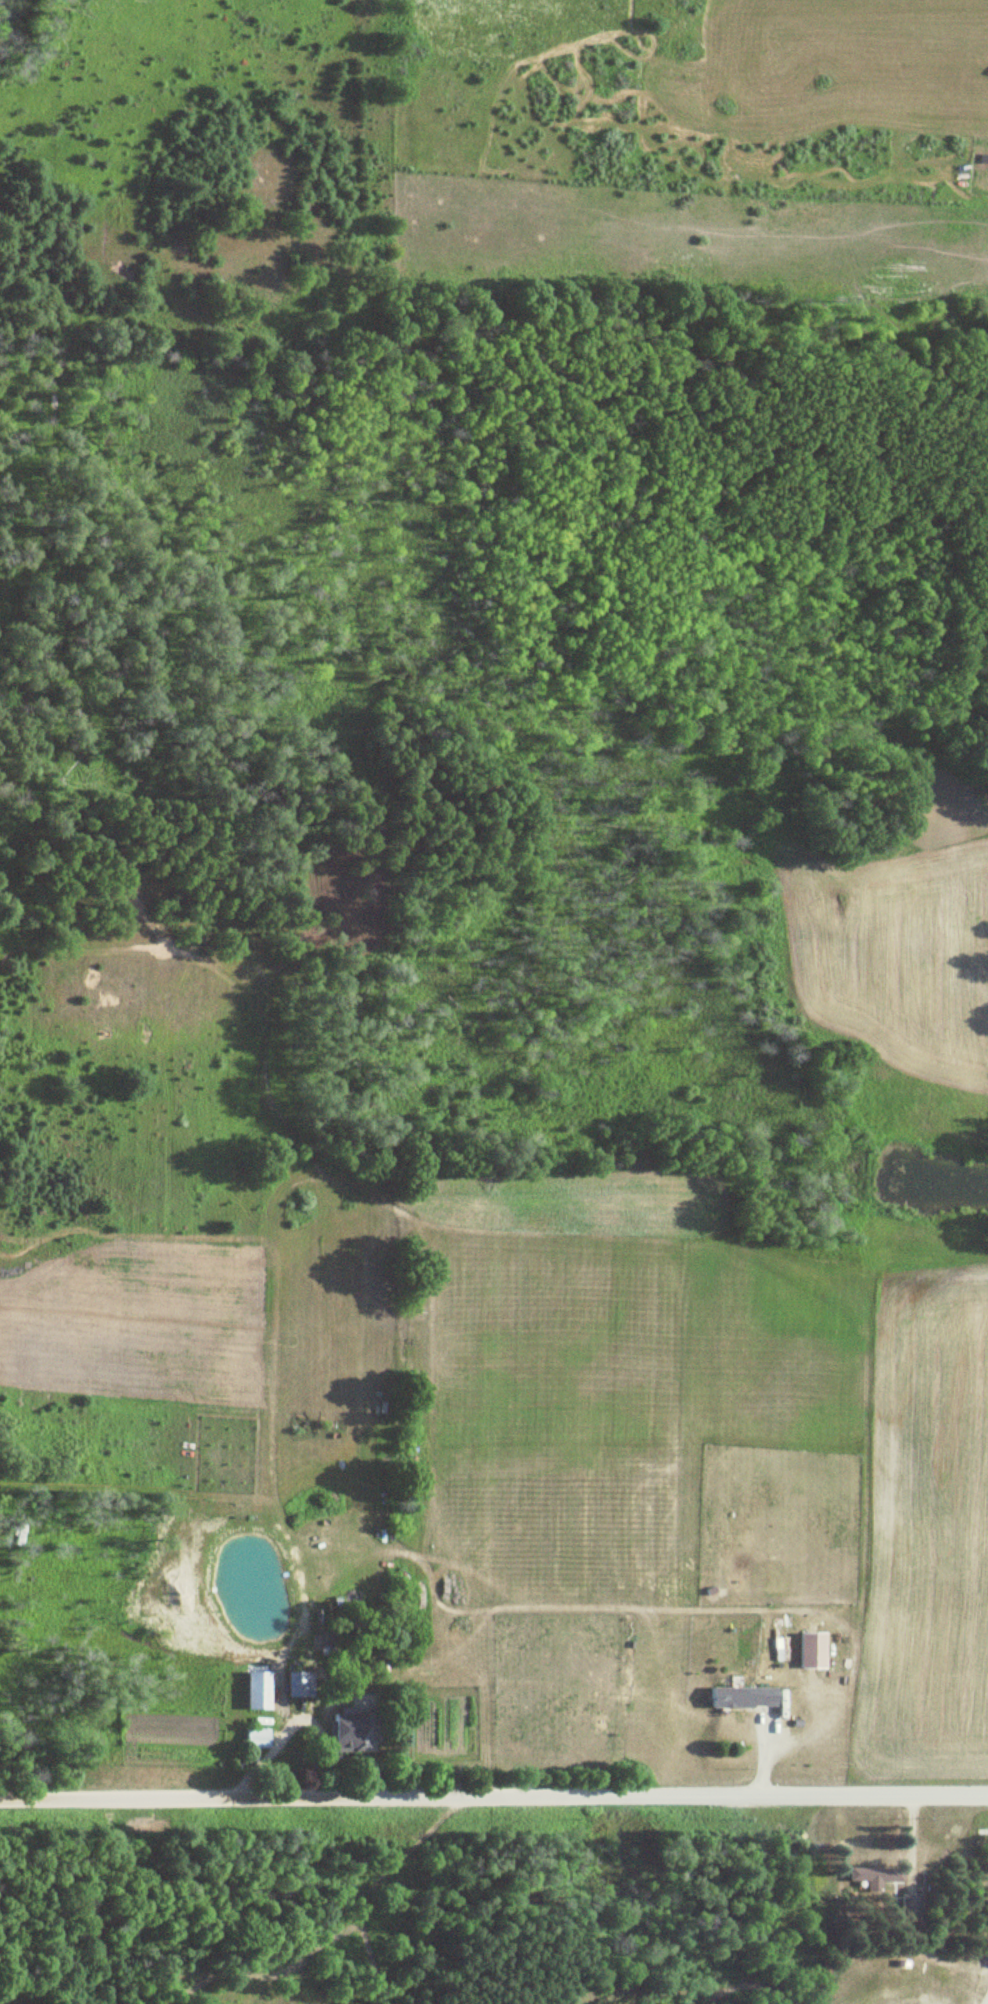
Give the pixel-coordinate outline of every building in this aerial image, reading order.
[(821,1667),(821,1633),(795,1633),(795,1667),(821,1667)] [(265,1672),(241,1672),(241,1710),(265,1710),(265,1672)] [(284,1697),(311,1697),(311,1672),(284,1672),(284,1697)] [(772,1687),(706,1687),(706,1708),(772,1708),(772,1687)] [(327,1752),(372,1751),(372,1712),(326,1713),(327,1752)] [(265,1728),(243,1728),(243,1747),(265,1747),(265,1728)] [(847,1867),(847,1882),(899,1882),(899,1867),(847,1867)] [(899,1893),(899,1912),(916,1912),(916,1893),(899,1893)]
